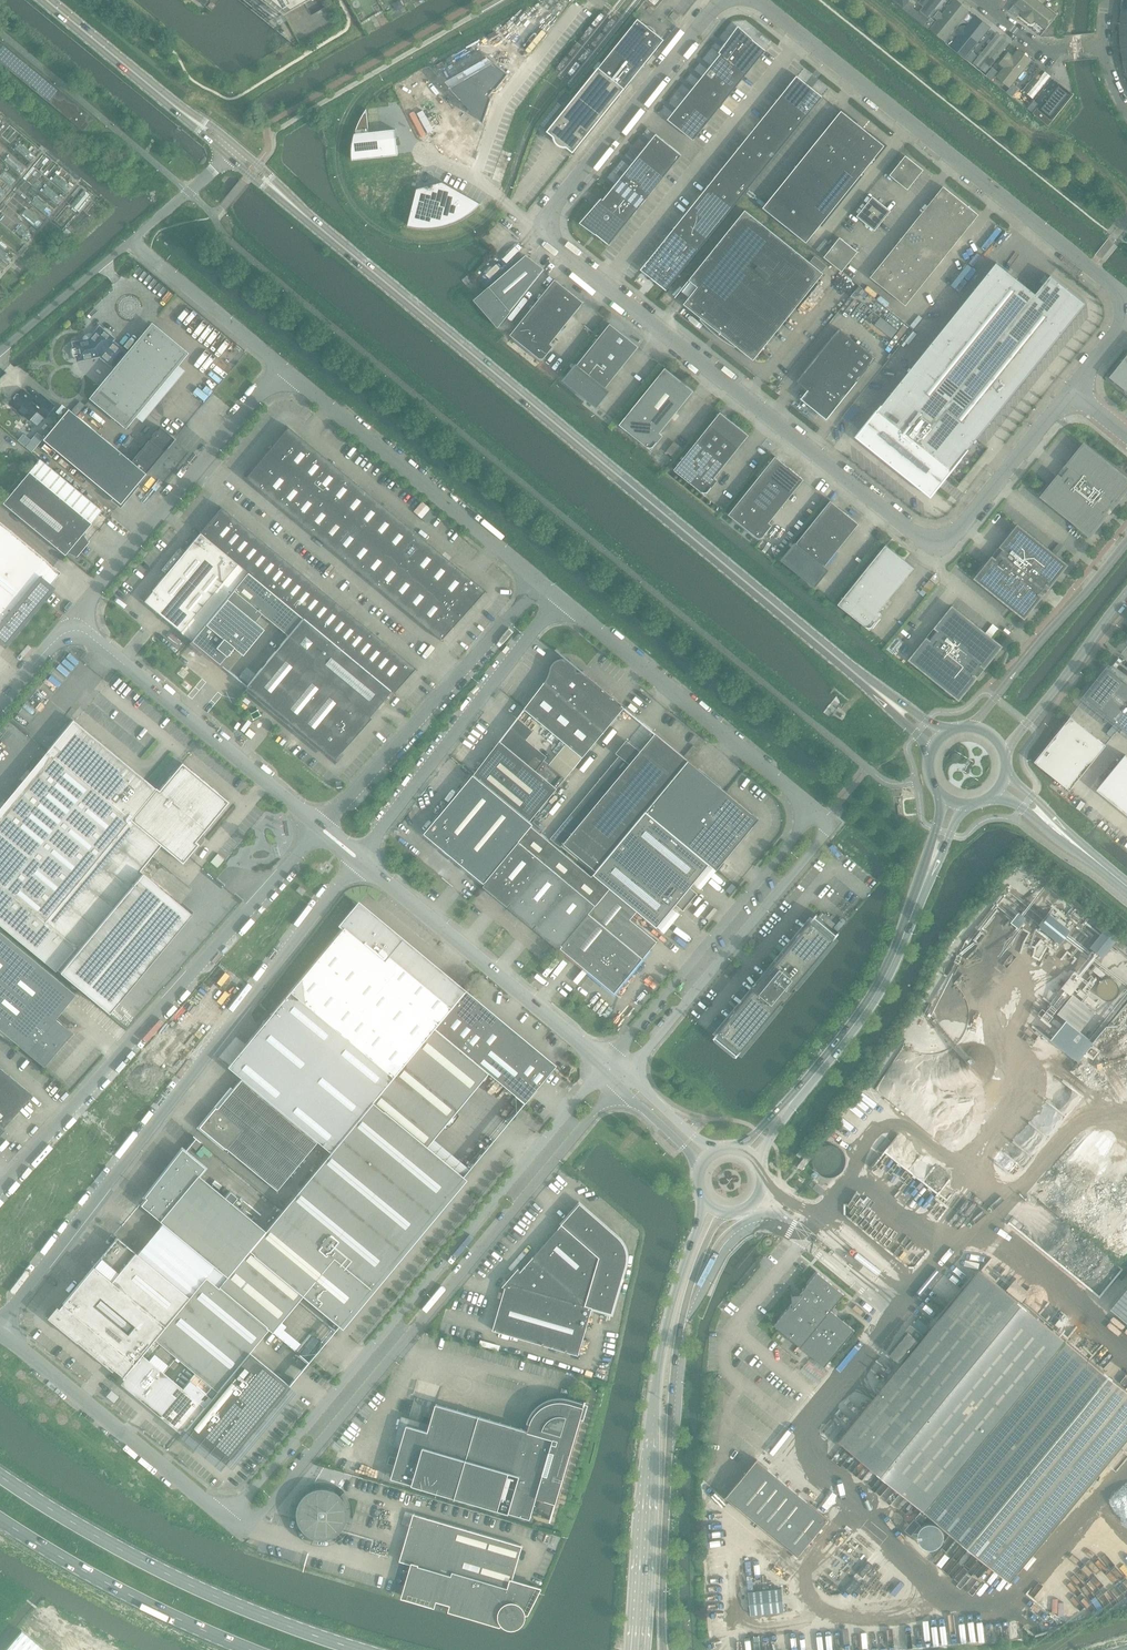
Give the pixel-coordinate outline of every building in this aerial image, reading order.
[(270,20),(282,13),(300,44),(335,24),(322,0),(245,0),(270,20)] [(393,4),(397,11),(404,7),(400,0),(393,4)] [(913,8),(915,6),(909,1),(903,9),(909,14),(913,8)] [(1022,11),(1014,5),(1009,11),(1017,17),(1022,11)] [(928,20),(913,8),(909,14),(924,26),(928,20)] [(670,17),(675,21),(679,17),(674,12),(670,17)] [(929,30),(936,23),(930,18),(928,20),(924,26),(929,30)] [(566,147),(567,147),(574,153),(619,96),(618,95),(622,92),(664,40),(656,34),(654,30),(651,27),(646,25),(638,19),(596,71),(597,72),(594,75),(593,75),(547,132),(554,137),(554,138),(554,139),(555,140),(555,141),(556,142),(556,143),(557,143),(558,145),(559,145),(560,146),(561,146),(562,147),(563,147),(565,147),(566,147)] [(739,28),(720,51),(748,73),(766,51),(766,50),(739,28)] [(950,47),(956,39),(951,35),(944,42),(950,47)] [(82,131),(93,118),(8,47),(0,40),(0,61),(82,131)] [(720,54),(704,75),(730,95),(748,73),(720,51),(719,53),(720,54)] [(971,64),(977,56),(971,51),(965,59),(971,64)] [(488,57),(445,82),(484,123),(492,99),(489,96),(495,88),(497,89),(509,74),(488,57)] [(408,78),(396,89),(397,90),(411,106),(415,110),(416,110),(427,99),(437,110),(450,124),(461,135),(467,141),(468,140),(475,133),(485,124),(484,124),(484,123),(432,69),(431,68),(414,84),(409,78),(408,78)] [(992,80),(998,72),(992,68),(986,76),(992,80)] [(704,75),(686,97),(712,118),(730,95),(704,75)] [(787,88),(784,92),(810,113),(823,97),(811,87),(797,76),(787,88)] [(1012,97),(1019,89),(1013,85),(1007,92),(1012,97)] [(784,92),(771,108),(797,129),(810,113),(784,92)] [(672,123),(693,141),(712,118),(686,97),(668,120),(672,123)] [(1033,114),(1039,106),(1034,101),(1027,109),(1033,114)] [(771,108),(758,125),(784,145),(797,129),(771,108)] [(353,160),(398,156),(396,130),(369,133),(366,110),(359,122),(354,138),(353,150),(353,160)] [(827,129),(826,131),(869,166),(885,146),(857,124),(842,111),(827,129)] [(758,125),(745,141),(771,161),(784,145),(758,125)] [(826,131),(810,150),(853,185),(869,166),(826,131)] [(656,134),(644,149),(670,170),(682,155),(656,134)] [(745,141),(732,157),(758,177),(771,161),(745,141)] [(19,143),(15,149),(31,162),(35,157),(19,143)] [(644,149),(632,164),(658,185),(670,170),(644,149)] [(799,164),(794,169),(838,204),(853,185),(810,150),(799,164)] [(10,156),(5,161),(21,174),(25,169),(10,156)] [(891,175),(907,189),(908,189),(923,170),(906,156),(891,175)] [(732,157),(719,173),(745,194),(758,177),(732,157)] [(632,164),(620,179),(646,200),(658,185),(632,164)] [(794,169),(779,189),(822,224),(838,204),(794,169)] [(5,172),(1,177),(11,186),(15,180),(5,172)] [(719,173),(706,189),(732,210),(745,194),(719,173)] [(56,174),(52,180),(67,193),(72,187),(56,174)] [(620,179),(608,194),(633,215),(646,200),(620,179)] [(443,182),(417,189),(408,226),(415,227),(419,227),(424,228),(429,228),(435,227),(441,226),(446,225),(452,223),(457,221),(463,218),(466,216),(470,213),(474,210),(478,207),(481,204),(480,203),(477,206),(469,197),(443,182)] [(47,186),(42,191),(57,204),(62,199),(47,186)] [(943,187),(933,200),(951,214),(940,227),(958,241),(979,215),(943,187)] [(706,189),(693,205),(719,226),(732,210),(706,189)] [(779,189),(763,208),(806,243),(822,224),(779,189)] [(84,190),(71,206),(76,210),(89,195),(84,190)] [(602,198),(594,208),(621,230),(633,215),(608,194),(603,200),(602,198)] [(890,211),(873,197),(858,216),(875,230),(890,211)] [(36,198),(32,203),(47,216),(52,211),(36,198)] [(933,200),(929,205),(923,213),(940,227),(951,214),(933,200)] [(693,205),(680,221),(706,242),(719,226),(693,205)] [(609,245),(621,230),(594,208),(582,223),(609,245)] [(26,210),(22,215),(37,228),(42,223),(26,210)] [(684,304),(684,305),(754,360),(824,273),(745,210),(689,280),(698,287),(684,304)] [(923,213),(912,226),(930,240),(940,227),(923,213)] [(680,221),(667,237),(693,258),(706,242),(680,221)] [(912,226),(902,238),(919,253),(930,240),(912,226)] [(21,227),(17,232),(28,240),(32,235),(21,227)] [(947,254),(958,241),(940,227),(930,240),(947,254)] [(667,237),(654,254),(680,274),(693,258),(667,237)] [(840,238),(825,257),(842,271),(857,252),(840,238)] [(902,238),(891,251),(909,266),(919,253),(902,238)] [(937,267),(947,254),(930,240),(919,253),(937,267)] [(7,264),(12,259),(0,249),(0,258),(7,264)] [(891,251),(881,264),(899,278),(909,266),(891,251)] [(927,280),(937,267),(919,253),(909,266),(927,280)] [(641,270),(650,277),(655,281),(667,291),(680,274),(654,254),(651,258),(641,270)] [(477,298),(475,301),(498,327),(500,324),(544,270),(527,256),(489,289),(477,298)] [(823,272),(827,266),(815,256),(811,262),(823,272)] [(997,262),(857,436),(897,468),(931,496),(969,449),(1008,400),(1086,303),(1051,276),(1036,294),(997,262)] [(881,264),(871,277),(888,292),(899,278),(881,264)] [(916,293),(927,280),(909,266),(899,278),(916,293)] [(888,292),(906,306),(916,293),(899,278),(888,292)] [(555,280),(544,294),(573,317),(584,303),(555,280)] [(510,335),(539,358),(540,358),(540,359),(541,359),(542,359),(543,359),(544,358),(545,358),(545,357),(549,353),(546,350),(573,317),(544,294),(510,335)] [(599,395),(639,347),(610,324),(565,380),(597,406),(603,398),(599,395)] [(73,343),(74,347),(73,349),(73,352),(74,355),(76,357),(77,361),(99,356),(112,367),(113,366),(116,368),(92,398),(125,426),(133,416),(142,422),(184,370),(176,364),(185,353),(152,325),(127,355),(124,353),(125,351),(112,340),(113,339),(99,327),(93,335),(90,335),(87,336),(85,338),(84,341),(73,343)] [(839,329),(797,381),(808,390),(802,398),(801,398),(801,399),(827,420),(876,359),(839,329)] [(1109,377),(1126,392),(1126,355),(1109,377)] [(665,368),(620,425),(652,451),(658,443),(654,440),(694,391),(665,368)] [(14,400),(11,404),(17,410),(17,412),(21,416),(24,415),(29,419),(37,426),(45,417),(54,406),(47,400),(46,402),(38,396),(34,400),(22,390),(19,394),(17,394),(13,398),(14,400)] [(75,406),(71,411),(76,415),(81,410),(75,406)] [(112,446),(76,416),(68,409),(42,440),(120,504),(146,473),(131,461),(112,446)] [(720,412),(709,427),(737,450),(749,435),(720,412)] [(161,425),(131,461),(146,473),(176,437),(161,425)] [(287,428),(270,449),(246,477),(245,476),(244,476),(244,477),(441,641),(442,641),(442,640),(441,639),(484,591),(485,592),(486,592),(486,591),(287,426),(286,426),(286,427),(287,428)] [(709,427),(697,441),(726,464),(737,450),(709,427)] [(30,441),(25,447),(32,452),(37,446),(30,441)] [(709,485),(726,464),(697,441),(674,470),(706,495),(712,487),(709,485)] [(1080,449),(1068,465),(1070,466),(1061,478),(1059,476),(1042,496),(1090,535),(1107,515),(1104,513),(1114,502),(1116,503),(1126,490),(1126,479),(1084,444),(1080,449)] [(775,456),(758,478),(787,501),(804,480),(775,456)] [(91,523),(29,472),(29,471),(28,472),(3,503),(57,548),(65,555),(67,552),(76,557),(88,542),(82,534),(91,523)] [(764,529),(787,501),(758,478),(729,515),(761,540),(767,532),(764,529)] [(831,501),(813,523),(841,546),(859,524),(831,501)] [(248,572),(191,641),(219,664),(233,647),(241,655),(263,629),(254,621),(260,613),(288,636),(246,686),(334,759),(371,718),(369,716),(390,691),(303,618),(390,691),(394,694),(395,694),(395,693),(394,692),(414,669),(416,670),(416,669),(220,506),(219,506),(219,507),(221,508),(201,532),(199,531),(199,532),(248,572)] [(60,572),(0,523),(0,645),(60,572)] [(818,575),(841,546),(813,523),(783,560),(815,585),(821,577),(818,575)] [(1050,585),(1066,565),(1018,526),(1002,547),(1004,548),(995,560),(992,558),(976,578),(1024,617),(1041,597),(1038,595),(1048,584),(1050,585)] [(150,606),(152,608),(141,599),(141,600),(191,641),(248,572),(200,533),(152,591),(150,593),(149,596),(149,598),(149,601),(149,603),(150,606)] [(876,622),(873,619),(914,568),(886,545),(838,604),(870,630),(876,622)] [(933,575),(930,579),(936,584),(939,580),(933,575)] [(926,592),(933,583),(929,580),(922,589),(926,592)] [(911,660),(959,698),(975,678),(973,677),(982,665),(984,667),(1001,647),(953,608),(936,628),(939,630),(929,641),(927,640),(911,660)] [(895,638),(886,649),(893,655),(902,644),(895,638)] [(584,758),(625,707),(622,705),(623,704),(583,671),(582,672),(577,672),(576,667),(574,663),(571,660),(566,658),(562,658),(557,660),(554,663),(551,667),(550,672),(548,677),(545,682),(525,709),(584,758)] [(1086,698),(1101,709),(1124,680),(1110,669),(1086,698)] [(1115,721),(1126,705),(1126,683),(1124,680),(1101,709),(1115,721)] [(1126,730),(1126,705),(1115,721),(1126,730)] [(625,708),(624,709),(633,716),(634,715),(625,708)] [(1070,717),(1035,760),(1034,762),(1069,790),(1106,745),(1070,717)] [(56,971),(57,969),(108,1012),(191,913),(140,870),(160,845),(182,863),(199,844),(195,841),(229,802),(182,763),(159,790),(156,788),(155,788),(73,720),(0,807),(0,924),(56,971)] [(564,844),(597,871),(646,811),(689,760),(654,731),(653,732),(655,734),(564,844)] [(502,738),(474,774),(531,821),(558,788),(501,741),(503,739),(502,738)] [(1096,790),(1126,815),(1126,756),(1125,755),(1096,790)] [(689,760),(646,811),(710,864),(717,870),(760,819),(689,760)] [(423,834),(484,884),(519,842),(531,827),(534,824),(474,775),(424,834),(424,833),(423,834)] [(594,875),(610,888),(638,911),(657,927),(676,904),(683,910),(698,893),(691,887),(710,864),(646,811),(597,871),(594,875)] [(519,842),(484,884),(560,948),(596,905),(610,888),(594,875),(592,877),(531,827),(519,842)] [(306,891),(300,885),(296,890),(302,896),(306,891)] [(610,888),(596,905),(560,948),(615,993),(657,941),(631,919),(638,911),(610,888)] [(205,1277),(188,1296),(122,1376),(122,1377),(123,1378),(120,1383),(179,1432),(182,1428),(184,1429),(225,1463),(289,1386),(248,1352),(268,1329),(272,1332),(273,1330),(281,1321),(302,1295),(339,1325),(463,1176),(425,1146),(432,1138),(487,1073),(524,1103),(552,1068),(557,1072),(558,1072),(558,1071),(558,1070),(552,1065),(354,900),(353,900),(352,901),(353,902),(357,906),(340,925),(343,927),(290,991),(270,1014),(271,1014),(246,1044),(227,1067),(241,1079),(269,1103),(317,1142),(329,1153),(265,1230),(227,1276),(218,1287),(205,1277)] [(737,1056),(839,933),(817,914),(714,1037),(737,1056)] [(69,1036),(66,1028),(55,1019),(75,995),(0,932),(0,1030),(18,1045),(44,1067),(69,1036)] [(1096,967),(1093,971),(1102,978),(1105,974),(1096,967)] [(1070,977),(1062,987),(1071,995),(1079,984),(1070,977)] [(1081,989),(1077,993),(1093,1006),(1096,1002),(1081,989)] [(1079,1031),(1095,1012),(1072,994),(1056,1013),(1079,1031)] [(32,1094),(0,1068),(0,1131),(32,1094)] [(215,1107),(199,1127),(224,1148),(225,1149),(226,1148),(276,1190),(317,1142),(269,1103),(241,1079),(233,1089),(217,1108),(215,1107)] [(196,1141),(192,1146),(196,1150),(200,1144),(196,1141)] [(844,1160),(844,1157),(843,1154),(842,1152),(839,1149),(837,1147),(834,1146),(831,1145),(828,1145),(826,1145),(822,1146),(820,1148),(818,1149),(816,1152),(814,1155),(814,1158),(814,1161),(814,1163),(815,1166),(816,1168),(818,1171),(820,1173),(823,1174),(826,1175),(829,1175),(832,1175),(835,1174),(837,1173),(839,1171),(842,1169),(843,1166),(844,1163),(844,1160)] [(146,1198),(140,1205),(162,1223),(227,1276),(265,1230),(231,1203),(236,1197),(230,1191),(225,1197),(198,1175),(204,1167),(181,1148),(144,1196),(146,1198)] [(802,1170),(811,1158),(807,1155),(797,1166),(802,1170)] [(826,1190),(817,1183),(813,1189),(821,1196),(826,1190)] [(569,1216),(562,1224),(521,1271),(519,1268),(503,1286),(503,1287),(505,1287),(493,1330),(579,1355),(593,1308),(612,1313),(627,1264),(628,1260),(628,1254),(627,1249),(625,1244),(622,1240),(618,1236),(580,1203),(573,1211),(572,1210),(567,1214),(569,1216)] [(54,1308),(46,1317),(58,1327),(112,1371),(114,1369),(122,1376),(188,1296),(137,1254),(117,1237),(58,1307),(56,1305),(54,1308)] [(863,1266),(855,1258),(848,1253),(843,1253),(844,1257),(851,1263),(859,1270),(863,1266)] [(1030,1558),(1126,1440),(1126,1390),(980,1269),(839,1440),(1010,1581),(1030,1558)] [(775,1325),(801,1347),(813,1355),(825,1365),(855,1329),(831,1310),(844,1294),(818,1272),(800,1294),(792,1295),(793,1303),(775,1325)] [(1111,1307),(1126,1320),(1126,1288),(1111,1307)] [(911,1325),(886,1354),(898,1365),(923,1335),(912,1326),(911,1325)] [(391,1456),(389,1464),(395,1465),(391,1478),(531,1519),(537,1497),(555,1502),(557,1503),(585,1406),(570,1402),(563,1400),(556,1401),(550,1402),(548,1398),(538,1403),(540,1408),(536,1412),(533,1417),(530,1423),(528,1430),(436,1403),(431,1424),(428,1431),(407,1425),(400,1448),(397,1458),(391,1456)] [(798,1556),(829,1518),(757,1459),(726,1497),(798,1556)] [(328,1492),(322,1491),(316,1492),(310,1494),(305,1497),(301,1501),(299,1507),(298,1513),(299,1519),(301,1525),(305,1530),(310,1533),(316,1535),(322,1536),(328,1535),(333,1532),(338,1527),(341,1522),(342,1516),(342,1510),(341,1504),(338,1499),(333,1495),(328,1492)] [(921,1511),(916,1516),(923,1522),(928,1516),(921,1511)] [(414,1514),(400,1561),(412,1565),(403,1597),(500,1625),(503,1623),(505,1625),(509,1627),(512,1627),(516,1627),(519,1626),(522,1623),(524,1620),(525,1617),(525,1614),(528,1613),(541,1588),(513,1580),(523,1546),(414,1514)] [(914,1519),(905,1530),(911,1535),(920,1524),(914,1519)] [(919,1534),(919,1539),(921,1543),(925,1546),(930,1547),(935,1547),(939,1545),(942,1541),(943,1536),(943,1531),(941,1527),(937,1524),(932,1523),(927,1523),(923,1525),(920,1529),(919,1534)] [(21,1630),(5,1649),(44,1649),(21,1630)]
